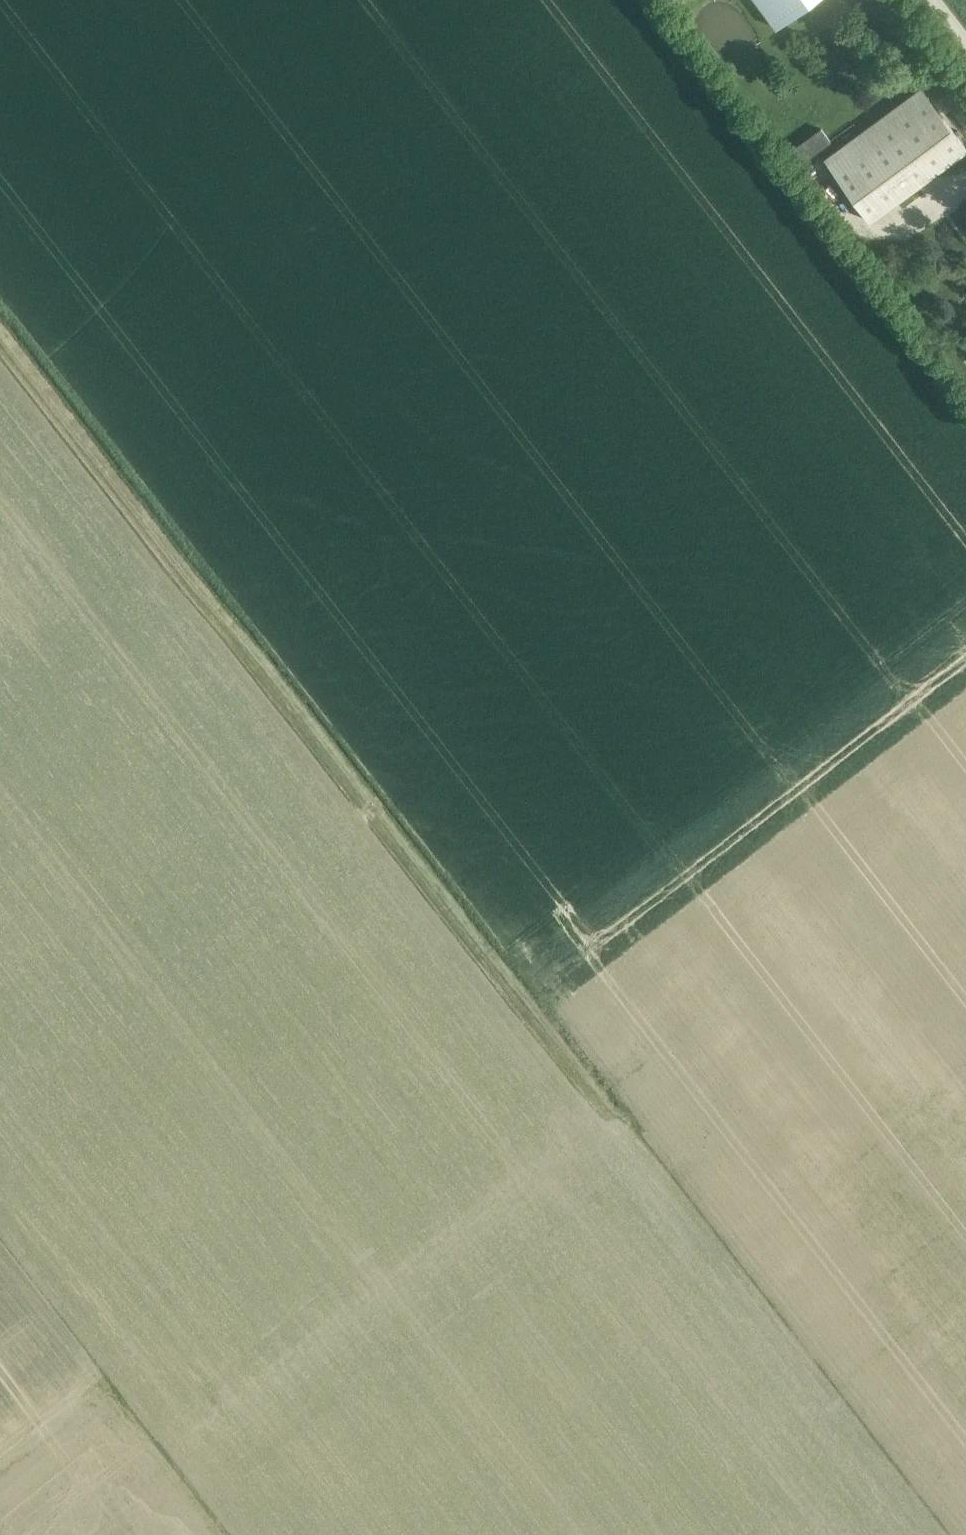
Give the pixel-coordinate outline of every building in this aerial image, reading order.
[(777,28),(815,0),(756,0),(777,28)] [(870,222),(965,151),(965,146),(923,87),(824,160),(870,222)] [(795,148),(803,160),(830,140),(822,129),(795,148)]
